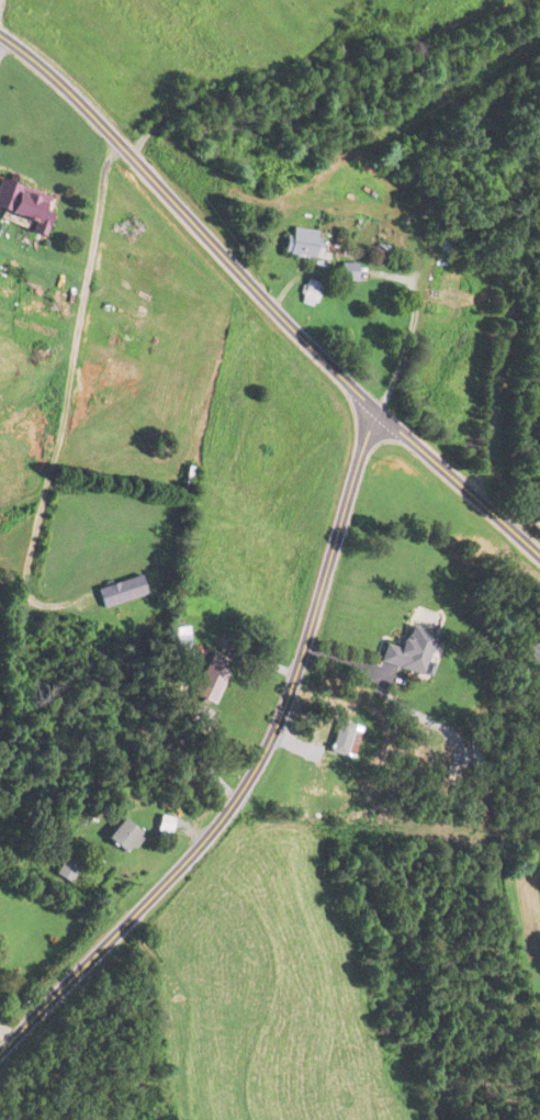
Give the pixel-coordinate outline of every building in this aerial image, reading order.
[(54,198),(4,179),(0,190),(0,210),(35,224),(32,232),(39,235),(54,198)] [(321,256),(321,229),(289,229),(289,256),(321,256)] [(321,283),(307,279),(300,302),(314,306),(321,283)] [(145,595),(140,576),(96,588),(101,608),(145,595)] [(400,649),(383,644),(378,662),(422,675),(433,635),(406,627),(400,649)] [(188,658),(188,637),(175,637),(175,658),(188,658)] [(539,639),(525,656),(539,667),(539,640),(539,639)] [(226,672),(205,662),(190,695),(211,705),(226,672)] [(350,758),(359,727),(338,721),(329,752),(350,758)] [(481,776),(487,757),(474,752),(467,771),(481,776)] [(142,836),(122,818),(105,837),(125,855),(142,836)] [(55,874),(70,883),(79,869),(64,860),(55,874)]
